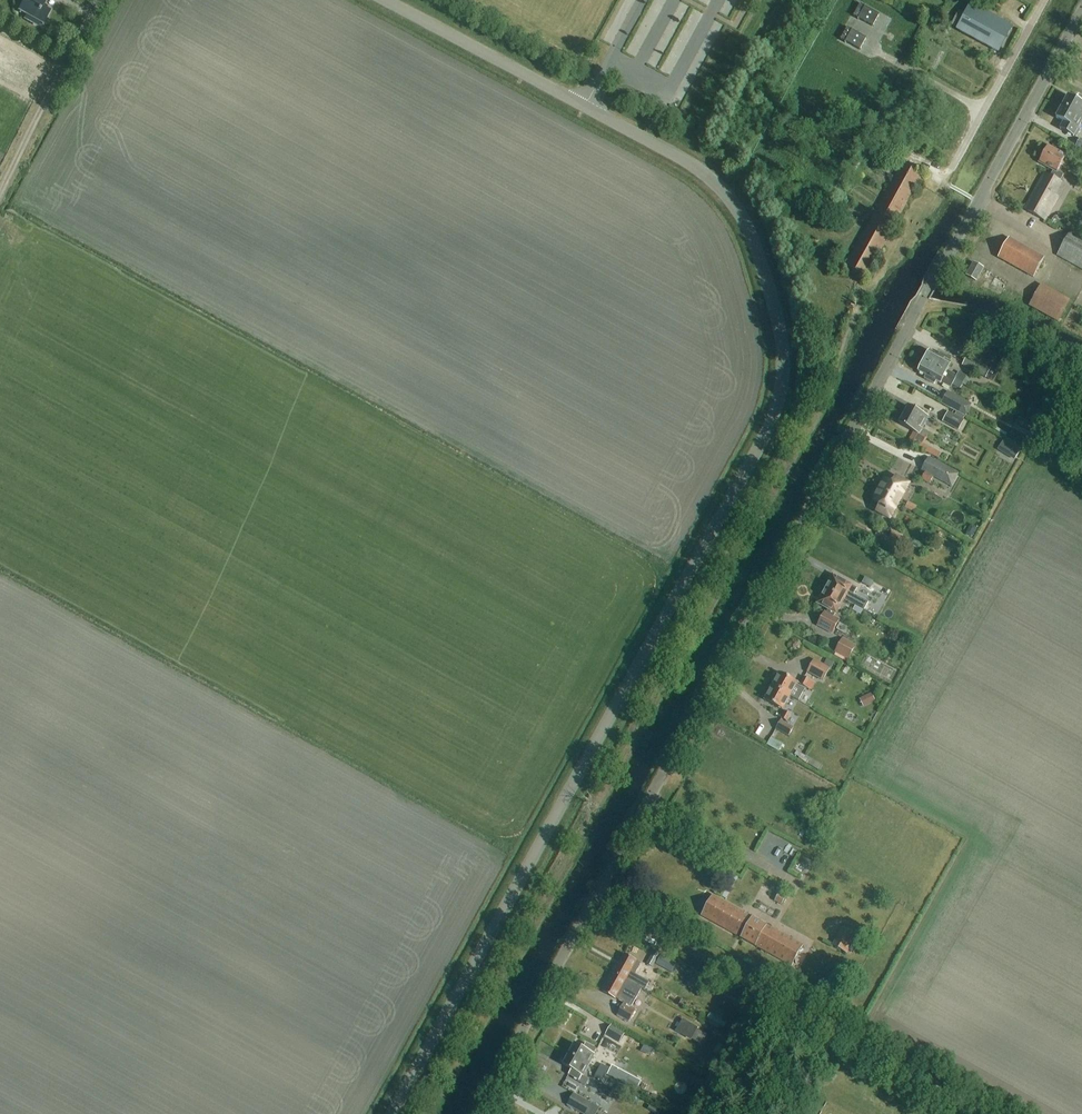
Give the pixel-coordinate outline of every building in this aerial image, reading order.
[(22,0),(26,3),(21,13),(26,16),(24,19),(31,23),(39,28),(41,24),(44,26),(50,15),(43,11),(49,2),(46,0),(22,0)] [(873,27),(879,15),(861,5),(854,16),(873,27)] [(957,13),(950,26),(999,53),(1012,28),(970,5),(964,17),(957,13)] [(860,50),(866,39),(847,28),(841,39),(860,50)] [(1081,118),(1081,98),(1079,96),(1076,101),(1068,96),(1062,108),(1081,118)] [(1081,122),(1081,118),(1062,108),(1056,119),(1064,123),(1060,130),(1074,137),(1074,136),(1076,138),(1080,131),(1078,130),(1081,122)] [(1044,174),(1024,210),(1045,221),(1065,185),(1060,182),(1064,175),(1058,172),(1066,156),(1048,146),(1039,163),(1054,171),(1051,177),(1044,174)] [(866,278),(922,176),(902,165),(846,267),(866,278)] [(1072,230),(1057,256),(1081,271),(1081,236),(1072,230)] [(1033,279),(1045,258),(1009,238),(998,259),(1033,279)] [(976,282),(983,269),(974,264),(967,276),(976,282)] [(1058,324),(1070,301),(1041,285),(1029,307),(1058,324)] [(923,361),(946,374),(952,364),(949,363),(951,360),(940,353),(938,356),(929,351),(923,361)] [(986,366),(973,359),(967,357),(962,365),(981,375),(987,378),(992,382),(997,373),(992,370),(986,366)] [(955,379),(946,374),(923,361),(918,371),(926,376),(924,379),(934,385),(936,381),(949,389),(952,385),(960,389),(963,383),(955,379)] [(956,378),(955,379),(963,383),(967,386),(971,379),(967,377),(967,376),(959,372),(956,377),(956,378)] [(964,419),(972,404),(948,391),(942,404),(957,412),(955,415),(964,419)] [(919,435),(928,418),(923,415),(924,412),(916,407),(915,410),(909,407),(899,425),(919,435)] [(1034,418),(1039,421),(1043,414),(1038,411),(1034,418)] [(958,431),(964,421),(948,412),(943,422),(958,431)] [(1022,416),(1017,427),(1035,435),(1040,425),(1022,416)] [(1006,439),(1001,449),(1017,459),(1023,450),(1006,439)] [(931,456),(923,470),(953,487),(961,473),(931,456)] [(930,485),(934,477),(925,472),(921,480),(930,485)] [(880,491),(899,502),(909,485),(896,478),(892,484),(886,480),(880,491)] [(889,519),(899,502),(880,491),(874,501),(880,505),(877,511),(889,519)] [(915,513),(916,511),(918,507),(910,502),(906,508),(915,513)] [(893,532),(889,538),(877,532),(874,538),(894,549),(897,544),(901,537),(893,532)] [(849,579),(846,584),(833,577),(830,582),(828,583),(827,586),(827,588),(826,589),(844,600),(854,581),(849,579)] [(866,577),(862,584),(870,588),(874,582),(866,577)] [(836,613),(844,600),(826,589),(825,591),(823,592),(822,595),(822,597),(818,603),(829,609),(827,613),(825,612),(818,626),(832,634),(840,620),(834,617),(836,613)] [(836,630),(845,635),(849,628),(840,623),(836,630)] [(855,645),(842,638),(834,652),(848,660),(855,645)] [(815,659),(807,672),(823,681),(831,668),(815,659)] [(772,687),(790,697),(798,683),(780,673),(772,687)] [(804,677),(801,684),(806,687),(810,679),(805,676),(804,677)] [(783,711),(790,697),(772,687),(765,701),(783,711)] [(875,699),(871,691),(863,696),(867,704),(875,699)] [(788,722),(792,715),(786,711),(781,719),(788,722)] [(776,729),(789,736),(794,727),(781,720),(776,729)] [(783,744),(771,737),(766,745),(778,752),(783,744)] [(798,750),(795,756),(820,771),(823,766),(798,750)] [(792,869),(805,875),(812,859),(798,854),(792,869)] [(781,906),(786,898),(786,897),(779,893),(774,902),(781,906)] [(713,895),(701,916),(792,967),(803,946),(713,895)] [(852,952),(861,933),(845,925),(836,944),(852,952)] [(647,963),(654,967),(662,953),(655,949),(647,963)] [(677,963),(662,954),(656,965),(671,973),(677,963)] [(635,975),(641,964),(637,962),(637,961),(625,955),(614,974),(630,983),(641,989),(643,990),(644,991),(649,982),(635,975)] [(616,999),(631,1007),(641,989),(630,983),(614,974),(604,993),(615,1000),(616,999)] [(697,986),(702,979),(692,974),(688,981),(697,986)] [(624,1003),(617,1015),(629,1022),(636,1010),(631,1007),(624,1003)] [(698,1029),(683,1019),(676,1031),(691,1040),(698,1029)] [(626,1032),(613,1024),(607,1034),(620,1042),(626,1032)] [(569,1055),(589,1066),(595,1055),(594,1055),(597,1050),(586,1044),(583,1049),(575,1044),(569,1055)] [(583,1077),(589,1066),(569,1055),(563,1066),(571,1070),(569,1075),(586,1085),(589,1080),(583,1077)] [(598,1071),(606,1075),(609,1069),(601,1065),(598,1071)] [(611,1066),(607,1074),(626,1084),(630,1076),(611,1066)] [(602,1081),(606,1075),(598,1071),(595,1077),(602,1081)] [(633,1090),(607,1075),(603,1082),(629,1097),(633,1090)] [(592,1102),(574,1092),(567,1105),(582,1113),(583,1113),(585,1113),(592,1102)]
